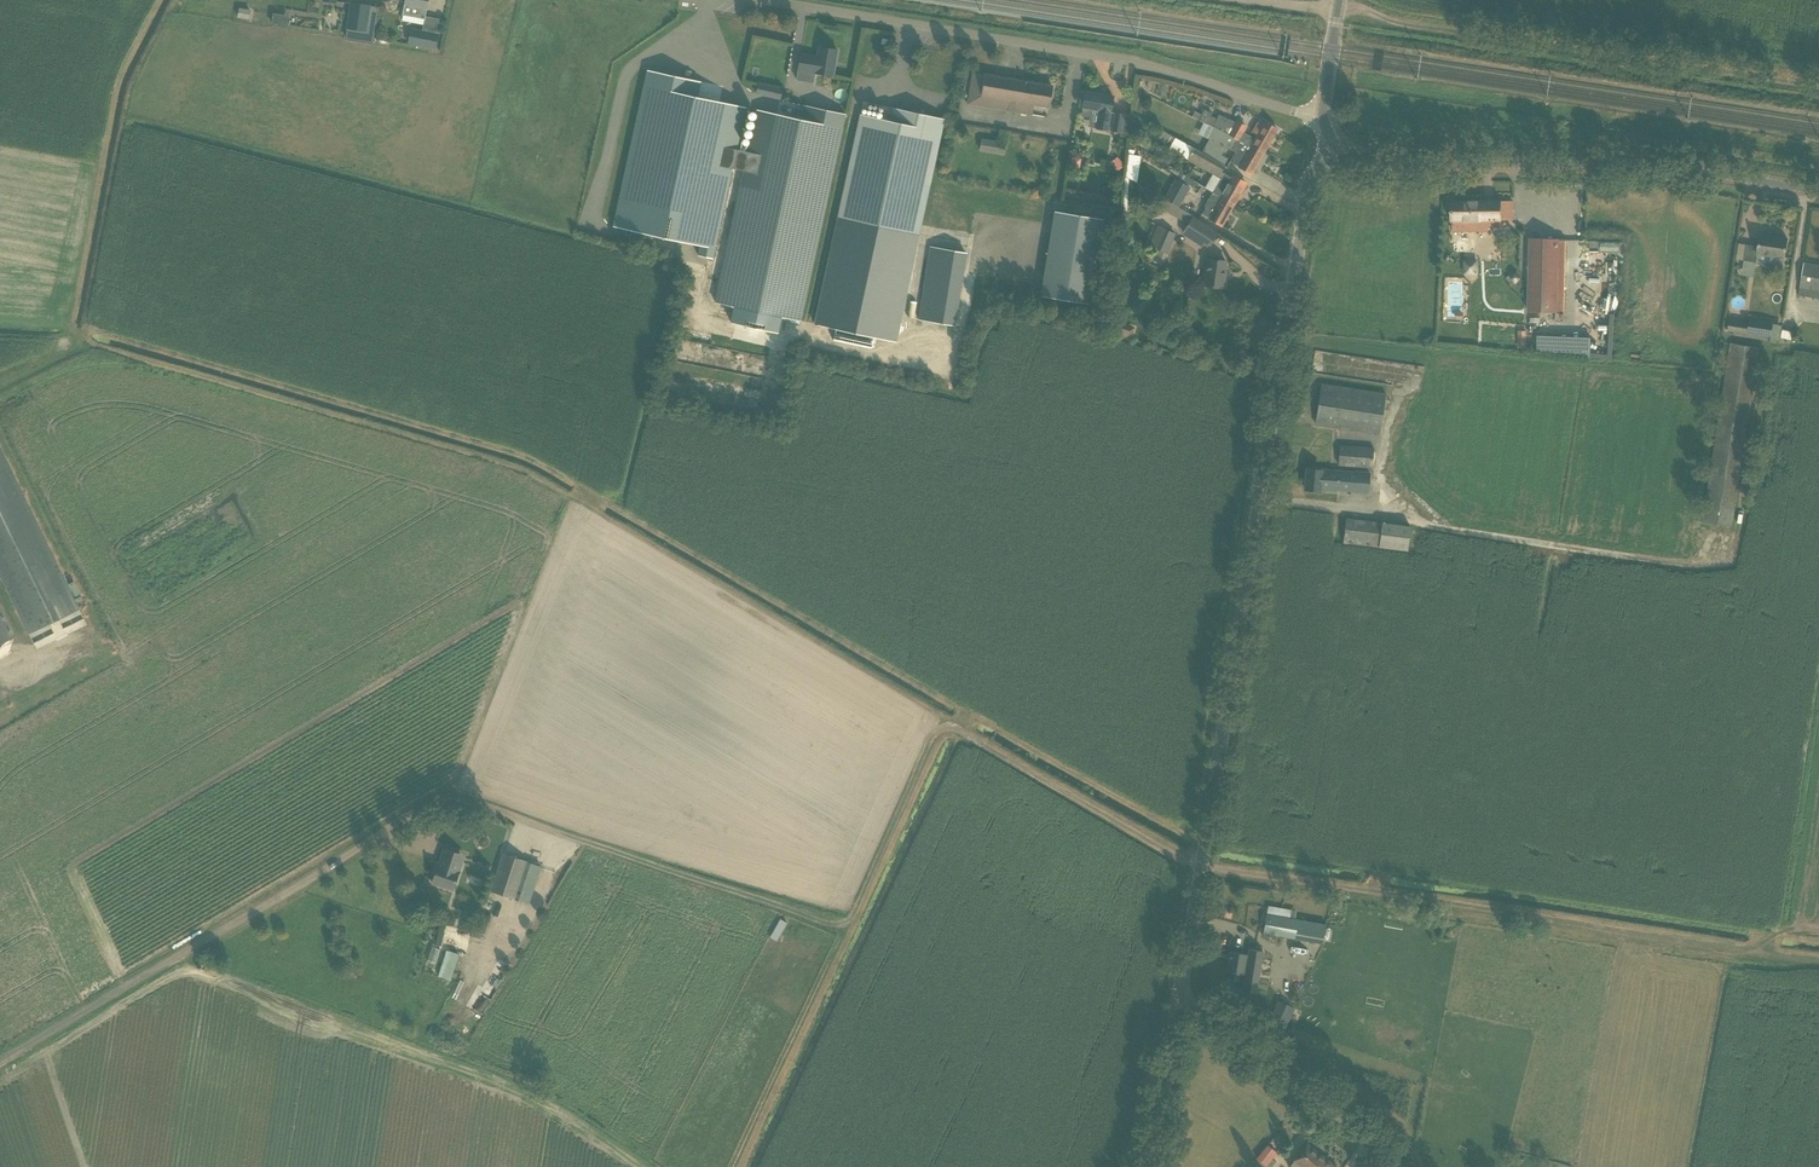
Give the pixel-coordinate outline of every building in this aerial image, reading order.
[(425,19),(428,0),(406,0),(403,15),(425,19)] [(347,29),(366,32),(370,5),(351,2),(347,29)] [(239,8),(238,17),(249,19),(250,10),(239,8)] [(273,13),(271,25),(287,27),(289,15),(273,13)] [(409,43),(436,48),(438,34),(412,29),(409,43)] [(798,71),(833,76),(837,50),(819,47),(817,57),(801,55),(798,71)] [(845,114),(806,106),(803,120),(756,109),(747,152),(736,149),(745,107),(697,97),(700,82),(647,70),(613,226),(700,245),(698,255),(713,258),(732,168),(743,170),(715,302),(734,306),(730,322),(778,333),(781,316),(801,320),(845,114)] [(968,104),(1032,115),(1034,104),(1049,107),(1052,86),(973,73),(968,104)] [(757,94),(782,99),(784,87),(759,82),(757,94)] [(1096,128),(1107,130),(1113,96),(1085,92),(1083,108),(1099,111),(1096,128)] [(896,341),(945,119),(892,107),(889,121),(860,114),(814,323),(896,341)] [(1194,111),(1191,116),(1199,120),(1201,115),(1194,111)] [(1111,131),(1121,132),(1124,114),(1114,113),(1111,131)] [(1217,119),(1213,127),(1214,128),(1223,132),(1229,120),(1219,114),(1217,119)] [(1236,123),(1229,135),(1250,146),(1264,153),(1277,130),(1264,122),(1262,126),(1259,124),(1256,122),(1251,132),(1256,135),(1254,138),(1243,132),(1246,127),(1237,122),(1236,123)] [(1209,139),(1201,153),(1218,162),(1222,156),(1225,147),(1235,152),(1230,162),(1241,168),(1251,174),(1264,153),(1250,146),(1229,135),(1223,132),(1214,128),(1209,139)] [(1163,131),(1160,136),(1173,143),(1169,149),(1187,159),(1194,148),(1163,130),(1163,131)] [(1008,142),(981,137),(979,152),(1006,156),(1008,142)] [(1194,148),(1187,159),(1220,178),(1223,173),(1222,172),(1225,166),(1224,165),(1218,162),(1201,153),(1194,148)] [(1125,176),(1136,183),(1140,156),(1128,154),(1125,176)] [(1071,157),(1070,166),(1079,167),(1080,158),(1071,157)] [(1117,157),(1110,162),(1117,170),(1123,165),(1117,157)] [(1220,178),(1212,192),(1221,197),(1234,204),(1246,184),(1236,178),(1232,176),(1231,177),(1223,173),(1220,178)] [(1164,199),(1179,208),(1190,187),(1175,179),(1164,199)] [(1208,218),(1222,226),(1234,204),(1221,197),(1212,192),(1204,206),(1206,207),(1202,214),(1209,217),(1208,218)] [(1203,243),(1209,247),(1218,233),(1179,208),(1164,199),(1159,207),(1187,224),(1182,233),(1202,245),(1203,243)] [(1500,201),(1452,202),(1452,232),(1488,231),(1488,227),(1501,227),(1500,201)] [(1104,219),(1054,211),(1040,296),(1090,304),(1104,219)] [(1149,245),(1166,253),(1175,234),(1157,226),(1149,245)] [(1759,246),(1747,244),(1744,261),(1756,262),(1756,264),(1766,265),(1782,268),(1784,258),(1785,258),(1788,239),(1760,234),(1759,246)] [(1528,312),(1564,312),(1566,239),(1530,238),(1528,312)] [(918,320),(953,325),(966,252),(930,246),(918,320)] [(1204,285),(1223,288),(1225,279),(1223,278),(1226,261),(1206,258),(1204,275),(1205,275),(1204,285)] [(1478,259),(1465,259),(1466,273),(1479,273),(1478,259)] [(1799,295),(1811,297),(1818,299),(1818,266),(1804,263),(1802,275),(1799,295)] [(1770,343),(1780,345),(1783,325),(1750,320),(1750,324),(1729,321),(1728,329),(1734,330),(1734,335),(1770,341),(1770,343)] [(1590,336),(1537,335),(1536,353),(1590,354),(1590,336)] [(1703,522),(1732,527),(1760,348),(1731,343),(1703,522)] [(1315,424),(1380,434),(1386,395),(1322,384),(1315,424)] [(1338,465),(1372,468),(1373,448),(1340,445),(1338,465)] [(28,634),(29,634),(31,638),(33,643),(54,633),(52,628),(50,624),(58,620),(60,624),(63,629),(84,619),(81,613),(79,610),(80,609),(0,446),(0,576),(28,634)] [(1319,488),(1369,492),(1370,473),(1356,472),(1356,473),(1319,470),(1307,469),(1306,489),(1318,490),(1319,490),(1319,488)] [(1343,543),(1407,551),(1410,526),(1346,519),(1343,543)] [(16,637),(0,605),(0,644),(16,637)] [(479,837),(477,842),(479,846),(484,848),(488,845),(490,841),(488,836),(483,835),(479,837)] [(438,864),(432,883),(453,890),(459,871),(464,855),(458,853),(444,848),(438,864)] [(491,891),(514,899),(527,861),(504,853),(491,891)] [(1263,933),(1324,944),(1327,925),(1267,914),(1263,933)] [(780,919),(770,937),(776,940),(786,923),(780,919)] [(767,946),(762,955),(767,957),(771,948),(767,946)] [(452,979),(460,953),(446,949),(438,975),(452,979)] [(1228,971),(1253,975),(1252,975),(1254,963),(1264,964),(1265,958),(1231,952),(1228,971)] [(1272,1014),(1289,1021),(1294,1008),(1278,1001),(1272,1014)] [(1301,1166),(1314,1166),(1323,1156),(1307,1143),(1293,1160),(1301,1166)] [(1266,1148),(1259,1161),(1267,1165),(1274,1152),(1266,1148)] [(1323,1156),(1314,1166),(1336,1166),(1323,1156)]
